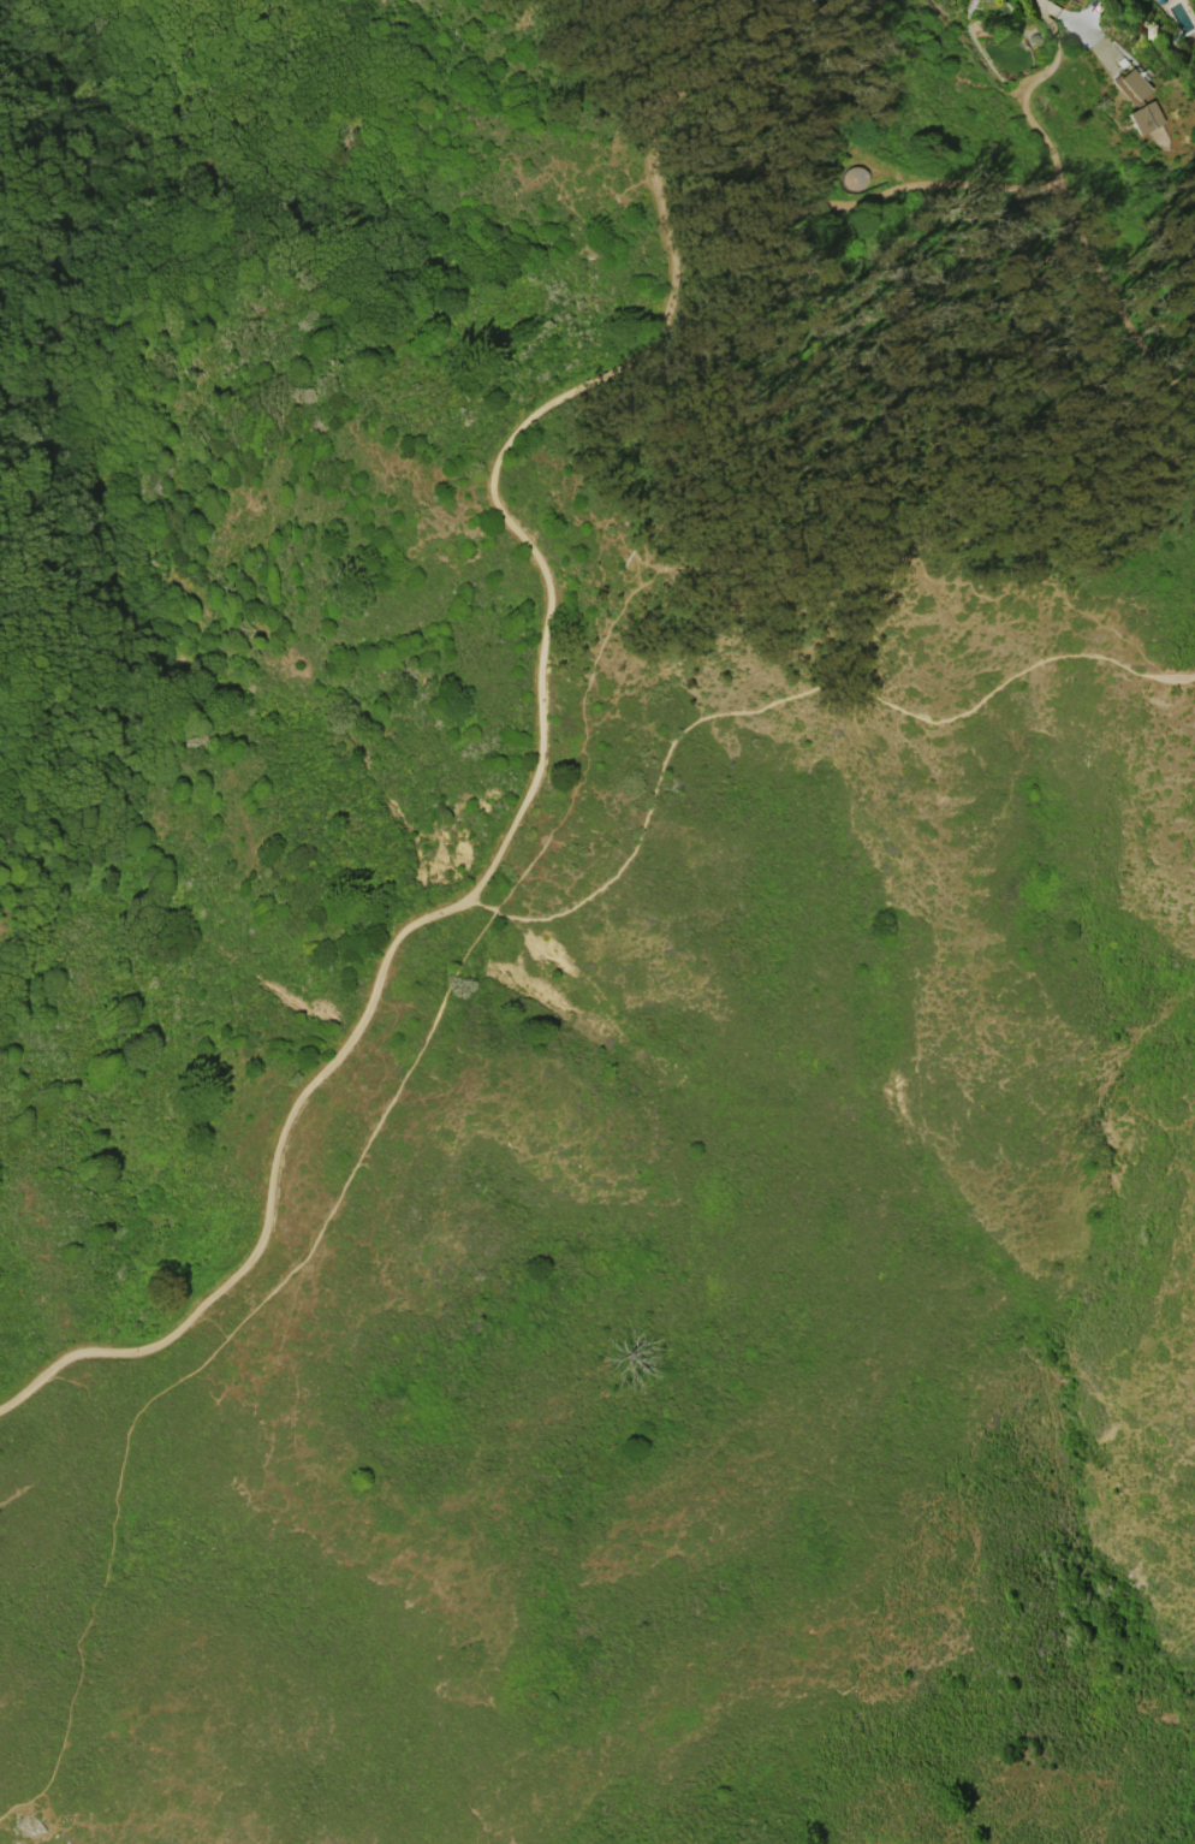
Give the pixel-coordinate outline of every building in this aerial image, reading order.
[(1138,99),(1141,105),(1149,100),(1161,123),(1136,136),(1124,114),(1135,108),(1132,102),(1130,105),(1110,81),(1117,75),(1118,77),(1129,69),(1148,90),(1138,99)]
